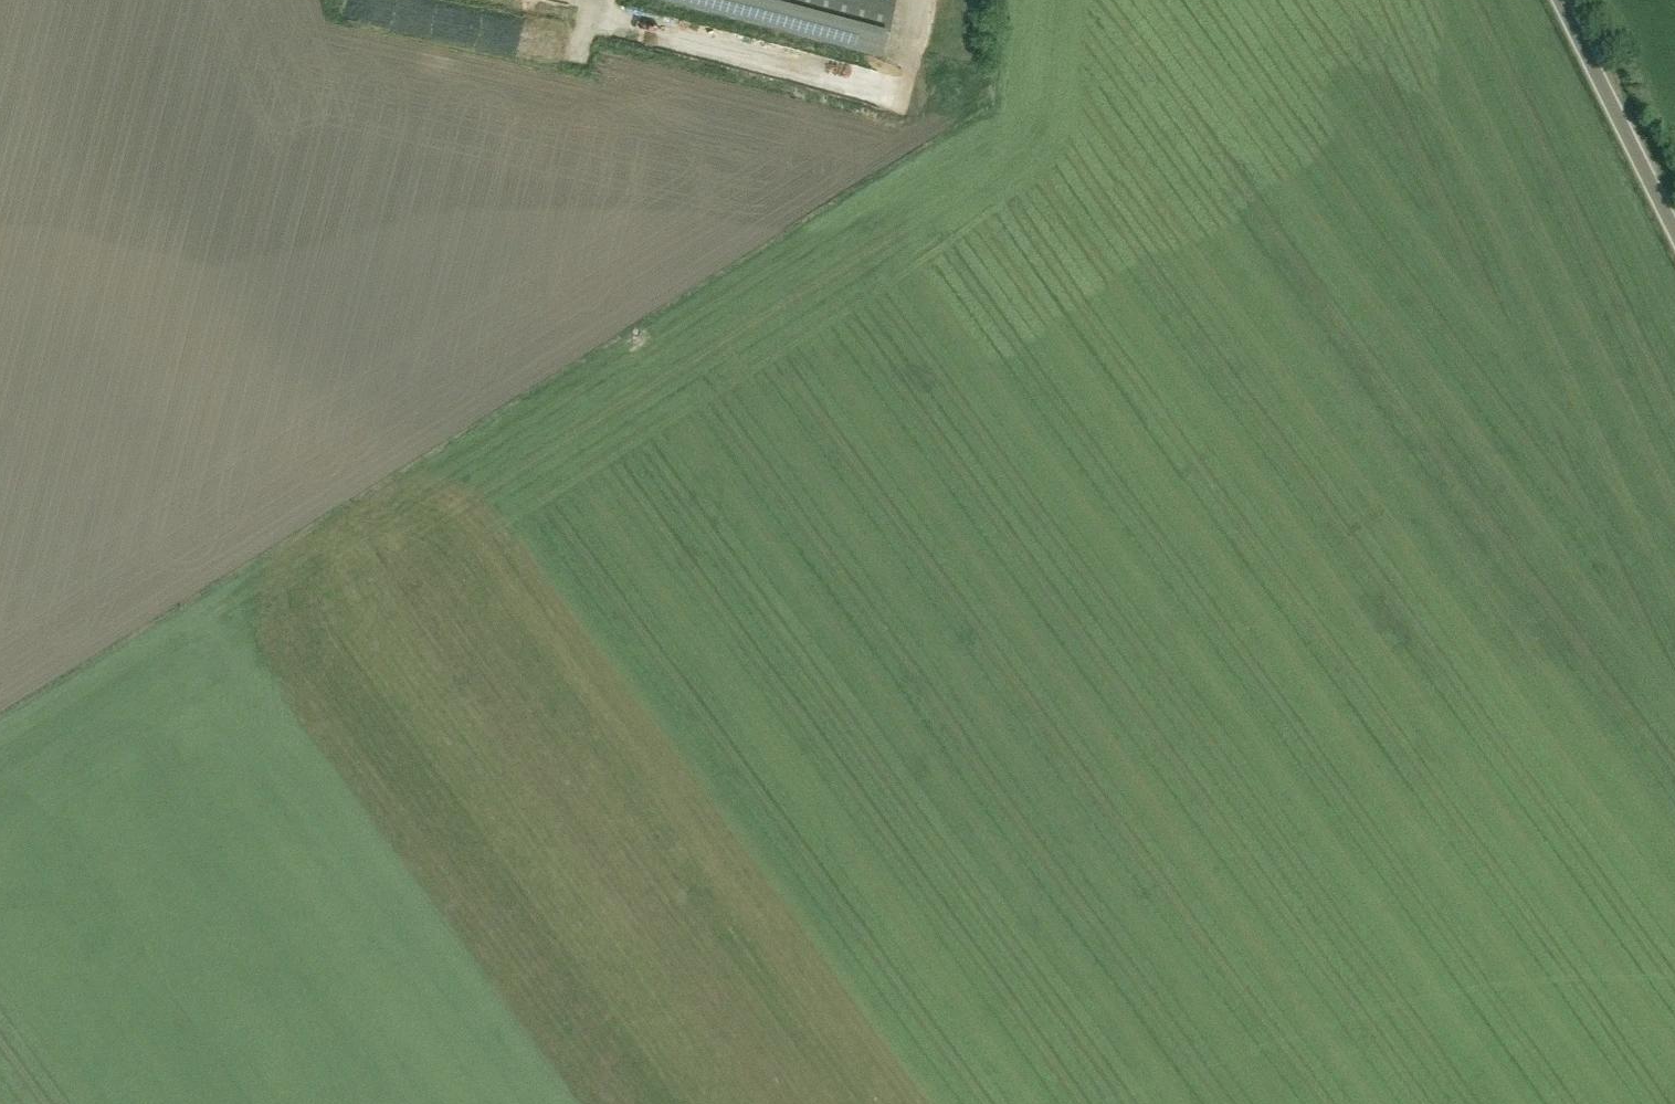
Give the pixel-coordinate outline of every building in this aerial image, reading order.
[(882,52),(895,0),(683,0),(882,52)]
